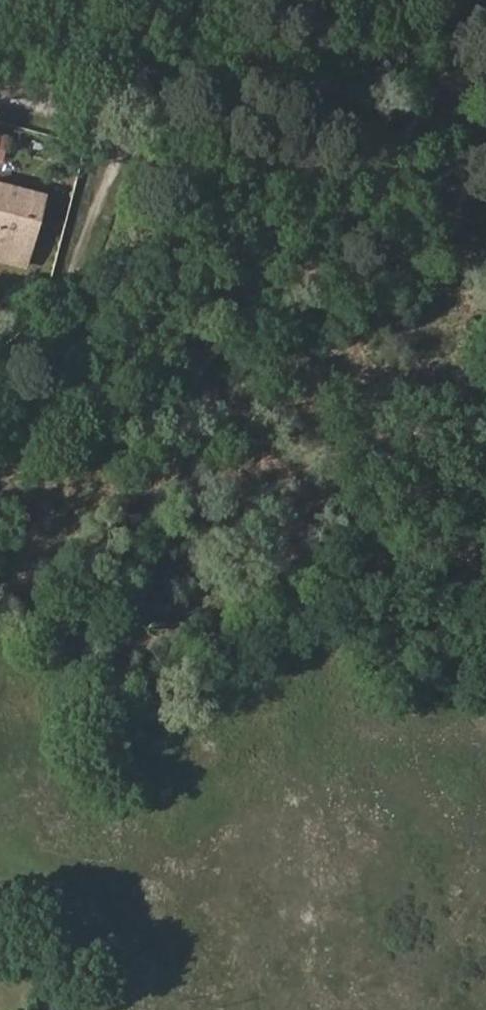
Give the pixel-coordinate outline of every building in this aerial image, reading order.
[(41,195),(0,184),(0,249),(19,254),(28,216),(36,217),(41,195)] [(24,265),(36,217),(28,216),(19,254),(0,249),(0,259),(24,265)]
